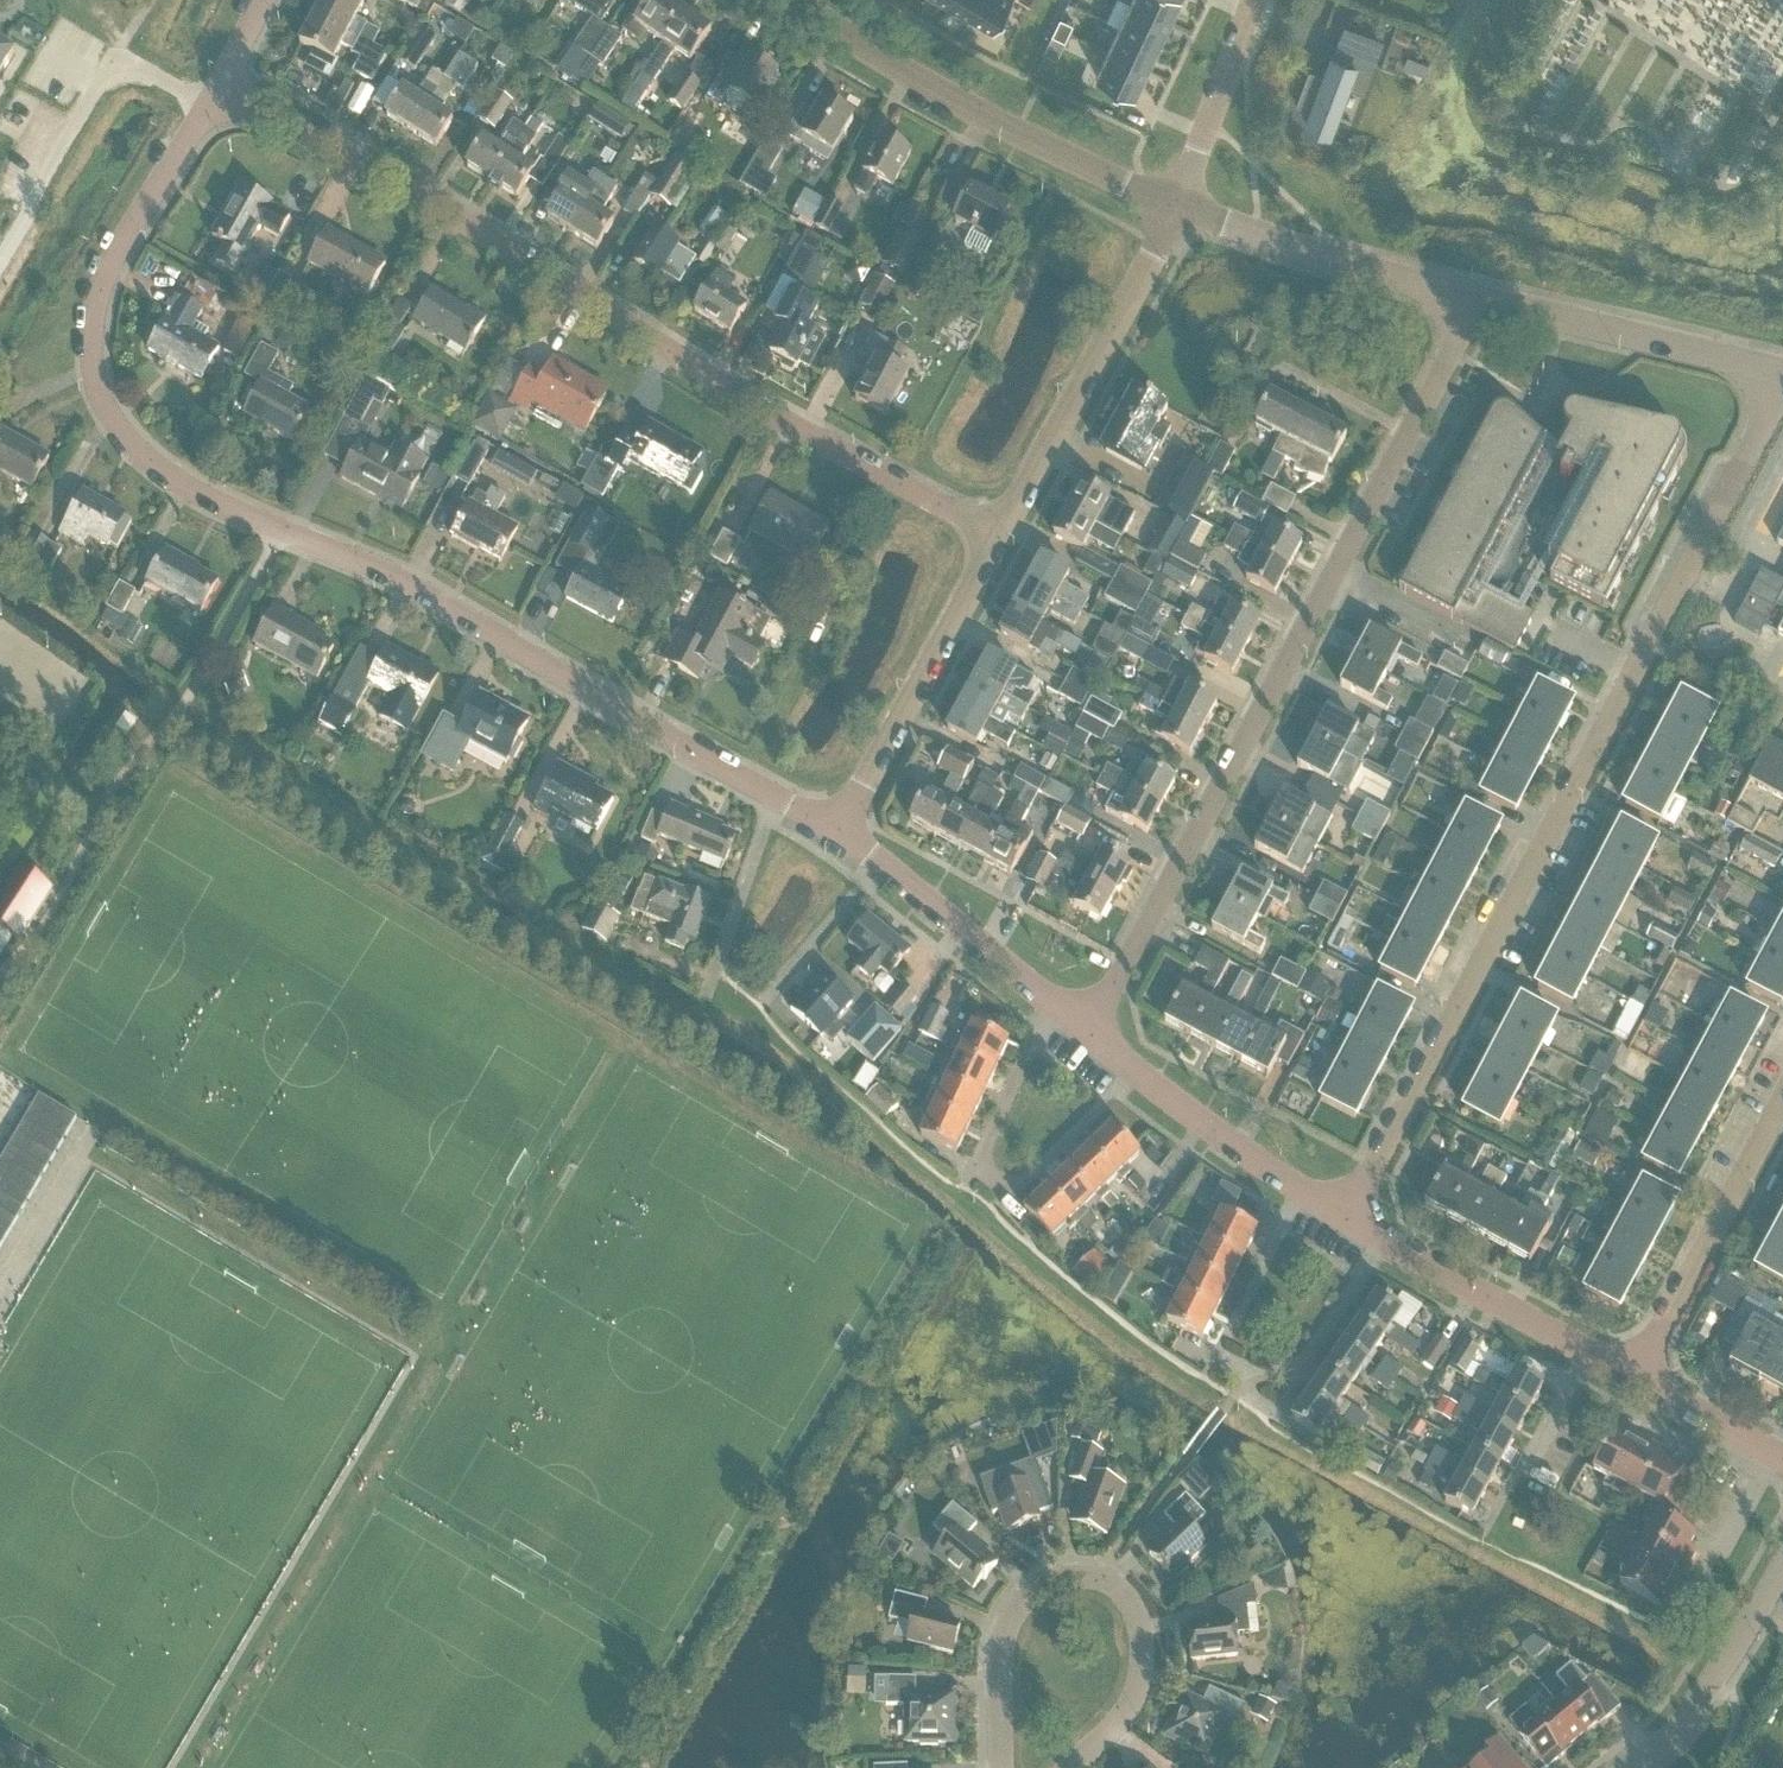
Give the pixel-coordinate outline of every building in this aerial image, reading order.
[(74,11),(81,0),(58,0),(74,11)] [(316,14),(373,45),(380,31),(355,18),(363,2),(364,0),(323,0),(316,14)] [(423,0),(397,0),(417,10),(423,0)] [(463,10),(468,0),(445,0),(445,1),(463,10)] [(534,8),(540,0),(522,0),(534,8)] [(683,12),(665,0),(651,0),(642,13),(637,9),(622,30),(639,42),(645,32),(662,43),(683,12)] [(971,19),(982,0),(952,0),(948,6),(971,19)] [(993,32),(1013,0),(982,0),(971,19),(993,32)] [(1170,19),(1179,0),(1132,0),(1132,1),(1170,19)] [(1120,26),(1158,44),(1170,19),(1132,1),(1120,26)] [(683,12),(662,43),(641,75),(653,83),(674,51),(690,62),(711,31),(683,12)] [(373,45),(316,14),(300,44),(315,52),(307,66),(328,78),(337,61),(333,59),(340,45),(351,51),(350,53),(360,58),(352,72),(372,82),(387,52),(373,45)] [(574,76),(607,28),(593,18),(573,47),(578,49),(564,70),(574,76)] [(1055,28),(1068,34),(1072,25),(1059,19),(1055,28)] [(1108,51),(1146,69),(1158,44),(1120,26),(1108,51)] [(607,28),(574,76),(572,79),(580,85),(596,62),(602,66),(622,37),(607,28)] [(1051,36),(1064,43),(1068,34),(1055,28),(1051,36)] [(400,61),(416,71),(437,39),(421,29),(400,61)] [(1381,44),(1343,30),(1325,75),(1309,69),(1296,104),(1312,110),(1307,125),(1329,133),(1347,87),(1363,93),(1381,44)] [(13,51),(0,44),(0,75),(13,51)] [(1096,76),(1134,94),(1146,69),(1108,51),(1096,76)] [(446,75),(444,79),(456,86),(462,90),(477,66),(459,54),(446,75)] [(714,66),(713,66),(698,56),(667,101),(683,112),(714,66)] [(722,73),(706,101),(747,126),(778,74),(751,58),(736,82),(722,73)] [(386,115),(411,131),(428,104),(444,79),(446,75),(434,68),(416,96),(403,88),(386,115)] [(428,104),(411,131),(436,146),(453,120),(440,111),(456,86),(444,79),(428,104)] [(513,101),(495,90),(477,119),(495,131),(513,101)] [(802,109),(786,136),(804,147),(803,149),(828,164),(850,128),(848,127),(853,119),(823,101),(814,116),(802,109)] [(585,121),(618,137),(624,125),(592,108),(585,121)] [(531,119),(525,128),(491,181),(516,197),(533,171),(520,163),(543,126),(531,119)] [(491,181),(525,128),(513,120),(496,147),(483,139),(467,166),(491,181)] [(591,141),(578,132),(565,153),(579,161),(591,141)] [(571,142),(559,135),(543,159),(556,167),(571,142)] [(891,187),(911,152),(882,136),(862,172),(863,172),(856,186),(869,194),(877,179),(891,187)] [(784,147),(766,137),(739,184),(767,200),(778,180),(769,174),(784,147)] [(658,182),(649,196),(670,209),(671,208),(677,211),(700,174),(694,171),(697,167),(676,154),(658,182)] [(834,179),(850,185),(856,168),(840,162),(834,179)] [(572,232),(606,179),(593,171),(576,198),(564,191),(547,217),(572,232)] [(646,175),(623,211),(635,218),(649,196),(658,182),(646,175)] [(1009,210),(981,195),(983,191),(953,175),(940,199),(959,208),(954,219),(974,229),(966,244),(985,254),(993,239),(994,240),(1009,210)] [(617,186),(606,179),(572,232),(596,248),(613,222),(600,214),(617,186)] [(241,185),(212,236),(243,253),(259,226),(278,237),(290,215),(271,204),(272,203),(241,185)] [(844,206),(828,198),(814,226),(841,240),(848,228),(836,222),(844,206)] [(651,226),(629,260),(657,278),(660,273),(678,285),(695,258),(677,247),(679,244),(651,226)] [(385,263),(327,230),(309,263),(367,295),(385,263)] [(824,240),(806,231),(782,276),(800,286),(824,240)] [(918,243),(898,232),(880,264),(901,275),(918,243)] [(277,306),(292,279),(278,272),(263,298),(277,306)] [(718,273),(694,310),(730,332),(747,305),(728,294),(735,284),(718,273)] [(895,284),(875,274),(860,304),(880,314),(895,284)] [(467,311),(433,290),(414,319),(466,351),(485,320),(468,309),(467,311)] [(784,328),(770,353),(797,368),(798,364),(809,370),(825,339),(815,333),(807,329),(820,306),(790,290),(773,322),(784,328)] [(202,309),(180,297),(168,319),(166,318),(148,350),(201,379),(219,348),(190,332),(202,309)] [(387,318),(372,343),(391,355),(406,330),(387,318)] [(855,399),(886,416),(907,376),(896,370),(905,352),(870,333),(856,360),(872,369),(855,399)] [(244,414),(291,440),(309,409),(288,397),(293,387),(268,373),(278,355),(261,345),(244,376),(260,384),(244,414)] [(586,428),(605,393),(588,383),(589,381),(576,374),(575,376),(552,363),(544,376),(530,368),(512,400),(526,408),(532,398),(586,428)] [(390,391),(364,377),(344,417),(370,430),(390,391)] [(1168,409),(1134,391),(1101,450),(1147,475),(1171,430),(1160,424),(1168,409)] [(1278,472),(1284,459),(1308,414),(1271,395),(1256,423),(1281,436),(1272,453),(1273,453),(1266,466),(1278,472)] [(1611,464),(1550,579),(1605,608),(1683,460),(1685,453),(1685,446),(1682,440),(1677,435),(1671,432),(1621,421),(1620,429),(1608,423),(1609,418),(1576,411),(1571,411),(1566,414),(1563,419),(1563,425),(1565,430),(1570,434),(1559,454),(1513,412),(1507,408),(1501,408),(1495,410),(1491,415),(1398,590),(1514,651),(1533,614),(1473,582),(1547,445),(1555,462),(1566,467),(1560,478),(1569,483),(1575,472),(1585,477),(1596,456),(1611,464)] [(1308,414),(1284,459),(1296,465),(1293,471),(1323,481),(1329,461),(1331,462),(1346,434),(1308,414)] [(597,456),(582,486),(603,497),(617,471),(624,475),(631,461),(676,486),(681,489),(691,495),(702,475),(692,469),(701,452),(649,423),(643,435),(627,427),(608,461),(597,456)] [(49,457),(0,430),(0,471),(32,488),(49,457)] [(387,457),(360,442),(342,477),(375,495),(376,492),(403,506),(427,462),(394,444),(387,457)] [(489,452),(474,443),(454,479),(470,487),(489,452)] [(1235,451),(1219,443),(1206,468),(1222,476),(1235,451)] [(1212,476),(1185,462),(1159,511),(1185,525),(1212,476)] [(432,465),(423,482),(442,493),(451,475),(432,465)] [(1067,509),(1120,539),(1134,513),(1081,484),(1067,509)] [(1271,485),(1261,503),(1287,516),(1296,498),(1271,485)] [(451,536),(500,562),(517,529),(495,517),(506,497),(491,489),(480,509),(469,503),(451,536)] [(83,492),(60,532),(81,544),(87,534),(108,545),(109,543),(116,547),(131,520),(124,516),(125,515),(83,492)] [(1241,493),(1232,510),(1261,525),(1269,508),(1241,493)] [(750,531),(809,563),(829,526),(771,494),(750,531)] [(1113,552),(1120,539),(1067,509),(1053,535),(1081,550),(1088,538),(1113,552)] [(588,510),(558,567),(577,577),(566,598),(612,622),(629,591),(594,572),(601,561),(589,555),(607,520),(588,510)] [(1229,537),(1288,568),(1301,542),(1273,527),(1265,543),(1234,527),(1229,537)] [(741,540),(723,531),(709,557),(727,566),(741,540)] [(33,533),(18,561),(47,577),(62,549),(33,533)] [(1174,546),(1157,537),(1148,554),(1165,563),(1173,548),(1174,546)] [(1274,594),(1288,568),(1229,537),(1224,547),(1241,556),(1238,562),(1251,569),(1246,579),(1274,594)] [(1170,556),(1197,571),(1206,555),(1179,540),(1170,556)] [(200,612),(218,580),(185,562),(186,560),(166,548),(147,582),(200,612)] [(1027,582),(1082,612),(1089,599),(1062,584),(1069,572),(1041,557),(1027,582)] [(1189,590),(1198,574),(1170,559),(1161,576),(1189,590)] [(1120,567),(1112,582),(1143,599),(1152,584),(1120,567)] [(1761,571),(1734,621),(1760,635),(1782,591),(1782,582),(1761,571)] [(136,592),(119,582),(105,608),(113,612),(106,624),(121,632),(128,619),(123,616),(136,592)] [(1027,582),(1014,607),(1042,622),(1048,610),(1075,624),(1082,612),(1027,582)] [(1135,615),(1143,599),(1112,582),(1104,597),(1135,615)] [(1775,607),(1782,611),(1782,592),(1775,607)] [(752,668),(764,645),(742,633),(753,612),(720,594),(694,641),(679,633),(665,660),(698,678),(714,648),(752,668)] [(1187,617),(1245,648),(1259,622),(1218,600),(1209,616),(1192,606),(1187,617)] [(1061,650),(1068,636),(1042,622),(1014,607),(1000,633),(1041,655),(1047,643),(1061,650)] [(317,678),(334,647),(309,634),(311,629),(274,608),(254,644),(317,678)] [(1245,648),(1187,617),(1181,627),(1203,639),(1195,653),(1203,657),(1203,658),(1231,673),(1245,648)] [(1134,620),(1126,635),(1151,648),(1159,633),(1134,620)] [(1105,626),(1100,637),(1118,647),(1124,636),(1105,626)] [(1370,629),(1355,657),(1386,674),(1395,657),(1416,668),(1422,657),(1370,629)] [(1143,663),(1151,648),(1126,635),(1118,650),(1143,663)] [(1509,651),(1487,639),(1478,656),(1500,668),(1509,651)] [(381,659),(361,648),(359,647),(317,725),(341,738),(370,684),(390,695),(379,716),(407,731),(438,673),(421,664),(420,665),(387,647),(381,659)] [(1444,652),(1436,668),(1460,681),(1468,665),(1444,652)] [(989,654),(975,679),(1028,708),(1035,695),(1027,691),(1034,679),(989,654)] [(1376,691),(1386,674),(1355,657),(1340,685),(1385,709),(1390,699),(1376,691)] [(1065,681),(1088,693),(1095,681),(1072,668),(1065,681)] [(1523,712),(1557,730),(1571,702),(1537,685),(1526,678),(1519,691),(1531,697),(1523,712)] [(961,704),(989,719),(1002,726),(1008,715),(1020,722),(1028,708),(975,679),(961,704)] [(1144,695),(1144,696),(1203,727),(1217,701),(1188,686),(1175,679),(1166,695),(1138,679),(1133,689),(1144,695)] [(1088,693),(1065,681),(1058,694),(1081,706),(1088,693)] [(1463,683),(1454,699),(1464,705),(1473,689),(1463,683)] [(1439,690),(1434,699),(1447,706),(1452,697),(1439,690)] [(526,720),(479,695),(463,724),(442,713),(420,755),(453,774),(469,744),(506,763),(508,760),(512,762),(523,742),(517,738),(526,720)] [(1668,722),(1702,740),(1717,713),(1683,695),(1668,722)] [(1189,753),(1203,727),(1144,696),(1139,706),(1169,722),(1161,738),(1189,753)] [(1083,714),(1109,729),(1114,731),(1122,715),(1091,698),(1083,714)] [(1007,746),(1015,733),(1002,726),(989,719),(961,704),(947,729),(974,744),(981,732),(1007,746)] [(1327,710),(1312,738),(1362,765),(1377,737),(1327,710)] [(1509,739),(1543,757),(1557,730),(1523,712),(1509,739)] [(1109,729),(1083,714),(1075,728),(1101,743),(1109,729)] [(126,736),(135,723),(126,716),(116,729),(126,736)] [(1409,720),(1402,734),(1426,747),(1434,732),(1409,720)] [(1448,720),(1440,735),(1446,738),(1454,723),(1448,720)] [(1654,750),(1688,768),(1702,740),(1668,722),(1654,750)] [(1071,734),(1052,723),(1040,744),(1059,755),(1071,734)] [(1426,747),(1402,734),(1394,749),(1418,761),(1426,747)] [(1312,738),(1297,766),(1348,793),(1362,765),(1312,738)] [(1494,766),(1528,784),(1543,757),(1509,739),(1494,766)] [(1749,781),(1782,800),(1782,749),(1770,742),(1748,781),(1749,781)] [(910,820),(935,834),(950,805),(973,764),(948,750),(938,768),(951,775),(938,799),(925,792),(910,820)] [(1639,777),(1673,795),(1688,768),(1654,750),(1639,777)] [(1743,764),(1720,752),(1713,767),(1735,779),(1743,764)] [(1107,765),(1102,776),(1160,807),(1174,781),(1146,766),(1133,759),(1125,775),(1107,765)] [(596,831),(613,800),(594,790),(597,785),(558,764),(534,808),(549,816),(553,808),(596,831)] [(1039,792),(1046,779),(1020,765),(1013,779),(1039,792)] [(1480,794),(1514,811),(1528,784),(1494,766),(1480,794)] [(1102,776),(1096,786),(1112,795),(1104,810),(1118,817),(1147,833),(1160,807),(1102,776)] [(1673,795),(1639,777),(1625,804),(1659,822),(1673,795)] [(1048,779),(1040,794),(1051,800),(1063,806),(1066,807),(1073,793),(1048,779)] [(963,812),(950,805),(935,834),(960,847),(976,819),(991,791),(978,784),(963,812)] [(1003,798),(991,791),(976,819),(960,847),(985,861),(1000,832),(988,826),(1003,798)] [(1269,819),(1317,844),(1332,817),(1284,791),(1269,819)] [(1080,798),(1074,810),(1101,823),(1106,811),(1080,798)] [(1063,806),(1051,800),(1043,815),(1054,822),(1063,806)] [(1366,802),(1358,816),(1383,829),(1390,814),(1366,802)] [(658,835),(724,862),(735,835),(712,825),(713,821),(671,804),(665,818),(652,812),(641,838),(654,843),(658,835)] [(1015,805),(1007,820),(1000,832),(985,861),(1010,874),(1026,846),(1033,832),(1020,825),(1027,811),(1015,805)] [(1066,807),(1063,806),(1054,822),(1083,838),(1092,821),(1066,807)] [(1760,820),(1735,806),(1726,822),(1751,835),(1760,820)] [(1451,834),(1485,852),(1499,825),(1465,807),(1451,834)] [(524,823),(506,814),(482,861),(513,878),(522,861),(508,853),(524,823)] [(1383,829),(1358,816),(1351,831),(1375,844),(1383,829)] [(1302,872),(1317,844),(1269,819),(1254,847),(1302,872)] [(1608,851),(1642,869),(1656,842),(1623,824),(1608,851)] [(1053,848),(1062,836),(1051,827),(1041,839),(1053,848)] [(1437,862),(1470,879),(1485,852),(1451,834),(1437,862)] [(1774,868),(1781,854),(1747,835),(1739,849),(1774,868)] [(1065,853),(1059,864),(1114,893),(1129,866),(1102,852),(1102,853),(1096,850),(1088,865),(1065,853)] [(1594,879),(1628,896),(1642,869),(1608,851),(1594,879)] [(1718,866),(1694,854),(1686,869),(1710,881),(1718,866)] [(1055,863),(1041,855),(1027,880),(1042,887),(1055,863)] [(1422,889),(1456,906),(1470,879),(1437,862),(1422,889)] [(1100,920),(1114,893),(1059,864),(1053,875),(1076,887),(1068,902),(1074,906),(1100,920)] [(53,890),(20,868),(0,898),(0,929),(19,941),(53,890)] [(1226,900),(1258,917),(1267,900),(1283,908),(1289,898),(1241,872),(1226,900)] [(658,883),(645,877),(632,911),(646,916),(643,923),(668,933),(664,942),(683,949),(688,938),(694,940),(710,900),(659,880),(658,883)] [(1580,906),(1614,923),(1628,896),(1594,879),(1580,906)] [(1323,881),(1315,896),(1340,909),(1348,894),(1323,881)] [(1738,896),(1738,882),(1721,882),(1721,895),(1738,896)] [(1686,913),(1694,897),(1672,886),(1665,903),(1686,913)] [(1408,916),(1442,934),(1456,906),(1422,889),(1408,916)] [(1340,909),(1315,896),(1308,911),(1332,924),(1340,909)] [(1258,917),(1226,900),(1211,928),(1260,954),(1266,943),(1249,934),(1258,917)] [(620,916),(595,904),(581,931),(606,944),(620,916)] [(1566,933),(1600,951),(1614,923),(1580,906),(1566,933)] [(889,975),(910,950),(868,916),(848,941),(866,956),(857,968),(870,979),(880,967),(889,975)] [(1345,916),(1329,945),(1338,950),(1354,921),(1345,916)] [(1394,943),(1428,961),(1442,934),(1408,916),(1394,943)] [(1776,932),(1762,959),(1782,971),(1782,936),(1776,932)] [(1552,960),(1585,978),(1600,951),(1566,933),(1552,960)] [(1428,961),(1394,943),(1380,970),(1413,988),(1428,961)] [(1190,1035),(1208,1001),(1228,962),(1203,948),(1194,964),(1209,972),(1197,995),(1182,987),(1164,1021),(1190,1035)] [(1491,954),(1488,965),(1513,972),(1516,961),(1491,954)] [(1782,1000),(1782,971),(1762,959),(1747,986),(1781,1004),(1782,1000)] [(1306,973),(1280,960),(1271,977),(1297,990),(1306,973)] [(1585,978),(1552,960),(1537,987),(1571,1005),(1585,978)] [(1322,966),(1322,977),(1305,977),(1306,995),(1352,993),(1351,965),(1322,966)] [(812,985),(790,1009),(821,1036),(822,1034),(833,1044),(845,1031),(834,1021),(852,1001),(819,972),(809,983),(812,985)] [(1223,1009),(1208,1001),(1190,1035),(1215,1048),(1229,1023),(1233,1014),(1252,979),(1241,973),(1223,1009)] [(918,997),(902,984),(884,1006),(899,1018),(903,1023),(907,1027),(921,1005),(915,1000),(918,997)] [(1363,1018),(1397,1035),(1411,1008),(1377,990),(1363,1018)] [(1248,1022),(1233,1014),(1229,1023),(1215,1048),(1240,1062),(1258,1028),(1274,998),(1263,993),(1248,1022)] [(1715,1026),(1749,1044),(1763,1017),(1730,999),(1715,1026)] [(1508,1028),(1541,1046),(1556,1018),(1522,1001),(1508,1028)] [(875,1005),(847,1037),(875,1061),(903,1029),(875,1005)] [(948,1014),(930,1006),(918,1032),(936,1040),(953,1051),(959,1054),(995,1071),(1008,1043),(987,1033),(972,1026),(965,1042),(958,1039),(948,1034),(949,1031),(942,1027),(948,1014)] [(993,1020),(979,1013),(972,1026),(987,1033),(993,1020)] [(1625,1014),(1614,1034),(1625,1041),(1637,1020),(1625,1014)] [(1349,1045),(1382,1063),(1397,1035),(1363,1018),(1349,1045)] [(1273,1035),(1258,1028),(1240,1062),(1267,1076),(1276,1060),(1287,1066),(1304,1036),(1280,1023),(1273,1035)] [(1749,1044),(1715,1026),(1701,1053),(1734,1071),(1749,1044)] [(1493,1055),(1527,1073),(1541,1046),(1508,1028),(1493,1055)] [(934,1057),(909,1045),(902,1058),(928,1071),(934,1057)] [(1334,1072),(1368,1090),(1382,1063),(1349,1045),(1334,1072)] [(1652,1062),(1628,1049),(1620,1065),(1643,1078),(1652,1062)] [(1734,1071),(1701,1053),(1686,1079),(1720,1098),(1734,1071)] [(982,1098),(995,1071),(959,1054),(952,1069),(946,1066),(940,1077),(946,1081),(982,1098)] [(1479,1083),(1513,1100),(1527,1073),(1493,1055),(1479,1083)] [(1303,1058),(1294,1075),(1306,1081),(1315,1065),(1303,1058)] [(1368,1090),(1334,1072),(1320,1100),(1354,1117),(1368,1090)] [(1589,1072),(1581,1088),(1593,1094),(1601,1078),(1589,1072)] [(1720,1098),(1686,1079),(1672,1106),(1705,1125),(1720,1098)] [(970,1125),(982,1098),(946,1081),(939,1096),(933,1093),(927,1105),(970,1125)] [(1513,1100),(1479,1083),(1465,1110),(1498,1128),(1513,1100)] [(898,1106),(878,1085),(865,1098),(885,1119),(898,1106)] [(39,1095),(0,1161),(0,1247),(77,1117),(39,1095)] [(957,1152),(970,1125),(927,1105),(922,1116),(928,1120),(921,1135),(957,1152)] [(1691,1152),(1705,1125),(1672,1106),(1657,1133),(1691,1152)] [(1618,1121),(1596,1110),(1583,1133),(1605,1145),(1618,1121)] [(1090,1147),(1117,1176),(1122,1181),(1131,1172),(1127,1167),(1139,1155),(1111,1126),(1090,1147)] [(1691,1152),(1657,1133),(1643,1160),(1676,1178),(1691,1152)] [(1424,1204),(1446,1216),(1464,1182),(1483,1148),(1468,1140),(1465,1145),(1466,1145),(1462,1153),(1467,1156),(1459,1169),(1447,1162),(1424,1204)] [(1602,1154),(1580,1141),(1571,1156),(1593,1168),(1602,1154)] [(1117,1176),(1090,1147),(1068,1168),(1096,1197),(1100,1202),(1110,1193),(1105,1188),(1117,1176)] [(1096,1197),(1068,1168),(1046,1188),(1079,1222),(1088,1213),(1083,1208),(1096,1197)] [(1476,1188),(1464,1182),(1446,1216),(1466,1227),(1497,1173),(1488,1168),(1476,1188)] [(1505,1178),(1497,1173),(1466,1227),(1487,1239),(1506,1205),(1494,1198),(1505,1178)] [(1628,1209),(1661,1227),(1676,1200),(1642,1182),(1628,1209)] [(1552,1191),(1543,1186),(1538,1195),(1508,1251),(1529,1262),(1552,1221),(1539,1214),(1552,1191)] [(1079,1222),(1046,1188),(1024,1210),(1052,1238),(1064,1226),(1069,1232),(1079,1222)] [(1518,1212),(1506,1205),(1487,1239),(1508,1251),(1538,1195),(1530,1191),(1518,1212)] [(1661,1227),(1628,1209),(1613,1236),(1646,1254),(1661,1227)] [(1201,1237),(1208,1240),(1243,1258),(1257,1231),(1221,1213),(1213,1228),(1207,1225),(1201,1237)] [(1782,1249),(1782,1221),(1772,1242),(1782,1249)] [(1646,1254),(1613,1236),(1598,1263),(1632,1281),(1646,1254)] [(1188,1264),(1194,1267),(1230,1285),(1243,1258),(1208,1240),(1200,1255),(1193,1252),(1188,1264)] [(1772,1242),(1757,1270),(1782,1284),(1782,1249),(1772,1242)] [(1093,1250),(1071,1272),(1089,1290),(1111,1269),(1093,1250)] [(1564,1250),(1558,1260),(1572,1268),(1578,1258),(1564,1250)] [(1632,1281),(1598,1263),(1584,1290),(1617,1308),(1632,1281)] [(1180,1279),(1174,1291),(1216,1312),(1230,1285),(1194,1267),(1186,1282),(1180,1279)] [(1203,1339),(1216,1312),(1174,1291),(1168,1302),(1175,1305),(1167,1321),(1203,1339)] [(1360,1319),(1385,1336),(1402,1311),(1377,1294),(1360,1319)] [(1759,1380),(1782,1337),(1752,1320),(1760,1307),(1746,1300),(1726,1335),(1740,1343),(1728,1363),(1759,1380)] [(1343,1344),(1368,1361),(1385,1336),(1360,1319),(1343,1344)] [(1402,1333),(1394,1344),(1412,1356),(1420,1344),(1402,1333)] [(1436,1335),(1421,1359),(1434,1367),(1449,1344),(1436,1335)] [(1759,1380),(1782,1393),(1782,1337),(1759,1380)] [(1479,1349),(1464,1340),(1450,1365),(1464,1374),(1479,1349)] [(1326,1369),(1351,1386),(1368,1361),(1343,1344),(1326,1369)] [(1386,1357),(1379,1368),(1396,1380),(1403,1369),(1386,1357)] [(1389,1390),(1396,1380),(1379,1368),(1371,1379),(1389,1390)] [(1478,1368),(1472,1380),(1502,1397),(1503,1396),(1529,1411),(1544,1384),(1518,1370),(1509,1385),(1478,1368)] [(1351,1386),(1326,1369),(1309,1394),(1360,1429),(1367,1419),(1340,1401),(1351,1386)] [(1503,1396),(1502,1397),(1494,1412),(1481,1405),(1483,1403),(1465,1393),(1458,1406),(1514,1437),(1529,1411),(1503,1396)] [(1360,1429),(1309,1394),(1292,1419),(1316,1436),(1327,1420),(1354,1439),(1360,1429)] [(1500,1464),(1514,1437),(1458,1406),(1452,1418),(1482,1434),(1474,1449),(1500,1464)] [(1094,1423),(1078,1416),(1070,1438),(1085,1444),(1087,1439),(1098,1443),(1103,1431),(1092,1426),(1094,1423)] [(1619,1584),(1665,1609),(1671,1597),(1664,1592),(1676,1571),(1683,1575),(1696,1552),(1689,1547),(1695,1536),(1667,1521),(1692,1476),(1683,1470),(1671,1464),(1675,1457),(1652,1444),(1648,1451),(1626,1439),(1631,1432),(1618,1425),(1593,1470),(1607,1478),(1603,1487),(1621,1497),(1625,1488),(1653,1503),(1643,1520),(1652,1525),(1637,1552),(1628,1547),(1618,1565),(1627,1570),(1619,1584)] [(1356,1445),(1348,1460),(1377,1476),(1385,1462),(1356,1445)] [(1106,1530),(1123,1486),(1092,1475),(1100,1453),(1084,1447),(1072,1479),(1087,1485),(1074,1518),(1106,1530)] [(1429,1458),(1448,1468),(1454,1457),(1435,1447),(1429,1458)] [(1474,1449),(1460,1475),(1459,1476),(1485,1490),(1500,1464),(1474,1449)] [(1485,1490),(1459,1476),(1460,1475),(1448,1468),(1429,1458),(1415,1450),(1408,1462),(1453,1487),(1445,1502),(1471,1517),(1485,1490)] [(999,1472),(979,1479),(986,1497),(992,1513),(999,1510),(1007,1531),(1038,1519),(1037,1514),(1052,1508),(1034,1459),(1010,1467),(999,1472)] [(1205,1474),(1196,1466),(1180,1483),(1197,1500),(1209,1487),(1201,1478),(1205,1474)] [(1173,1578),(1207,1546),(1191,1530),(1206,1515),(1186,1495),(1164,1515),(1176,1528),(1149,1554),(1173,1578)] [(984,1575),(987,1577),(989,1578),(992,1575),(989,1573),(997,1563),(966,1537),(977,1524),(952,1503),(933,1527),(947,1539),(934,1555),(974,1588),(984,1575)] [(1235,1634),(1250,1632),(1246,1605),(1255,1604),(1253,1584),(1217,1600),(1220,1623),(1188,1626),(1191,1660),(1238,1655),(1235,1634)] [(953,1653),(960,1624),(924,1615),(927,1601),(895,1593),(889,1619),(912,1625),(907,1642),(953,1653)] [(1568,1691),(1556,1702),(1583,1734),(1603,1716),(1606,1719),(1620,1707),(1593,1675),(1587,1680),(1570,1663),(1556,1676),(1568,1691)] [(865,1669),(847,1668),(846,1678),(864,1679),(865,1669)] [(874,1677),(874,1697),(886,1697),(886,1705),(906,1705),(905,1742),(921,1742),(921,1745),(938,1745),(938,1742),(953,1743),(954,1695),(916,1694),(916,1678),(874,1677)] [(1232,1733),(1245,1705),(1217,1691),(1209,1708),(1186,1696),(1173,1724),(1171,1723),(1164,1736),(1182,1744),(1183,1742),(1206,1753),(1219,1727),(1232,1733)] [(1559,1749),(1561,1752),(1583,1734),(1556,1702),(1517,1734),(1542,1763),(1559,1749)] [(1473,1767),(1523,1767),(1497,1739),(1484,1750),(1489,1755),(1473,1767)]
